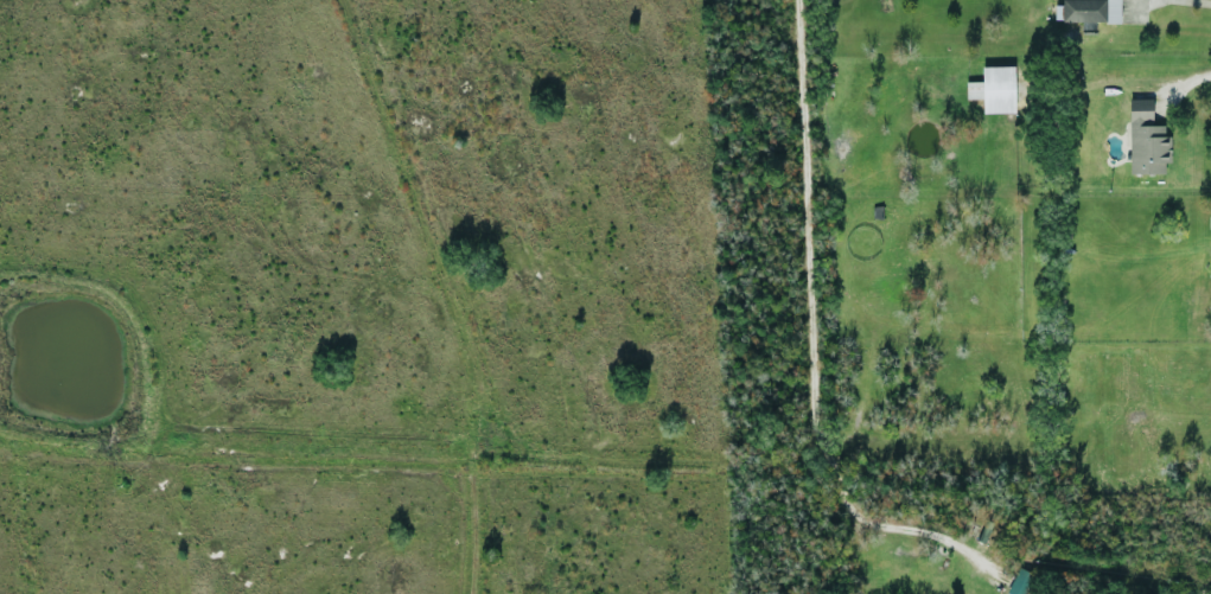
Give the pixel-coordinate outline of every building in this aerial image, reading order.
[(1082,22),(1081,29),(1096,29),(1096,22),(1120,23),(1120,0),(1062,0),(1062,21),(1082,22)] [(981,67),(982,81),(965,82),(966,99),(982,98),(983,113),(1015,112),(1014,66),(981,67)] [(1129,174),(1164,174),(1164,163),(1170,163),(1170,136),(1164,136),(1163,125),(1152,125),(1152,98),(1128,99),(1129,174)]
